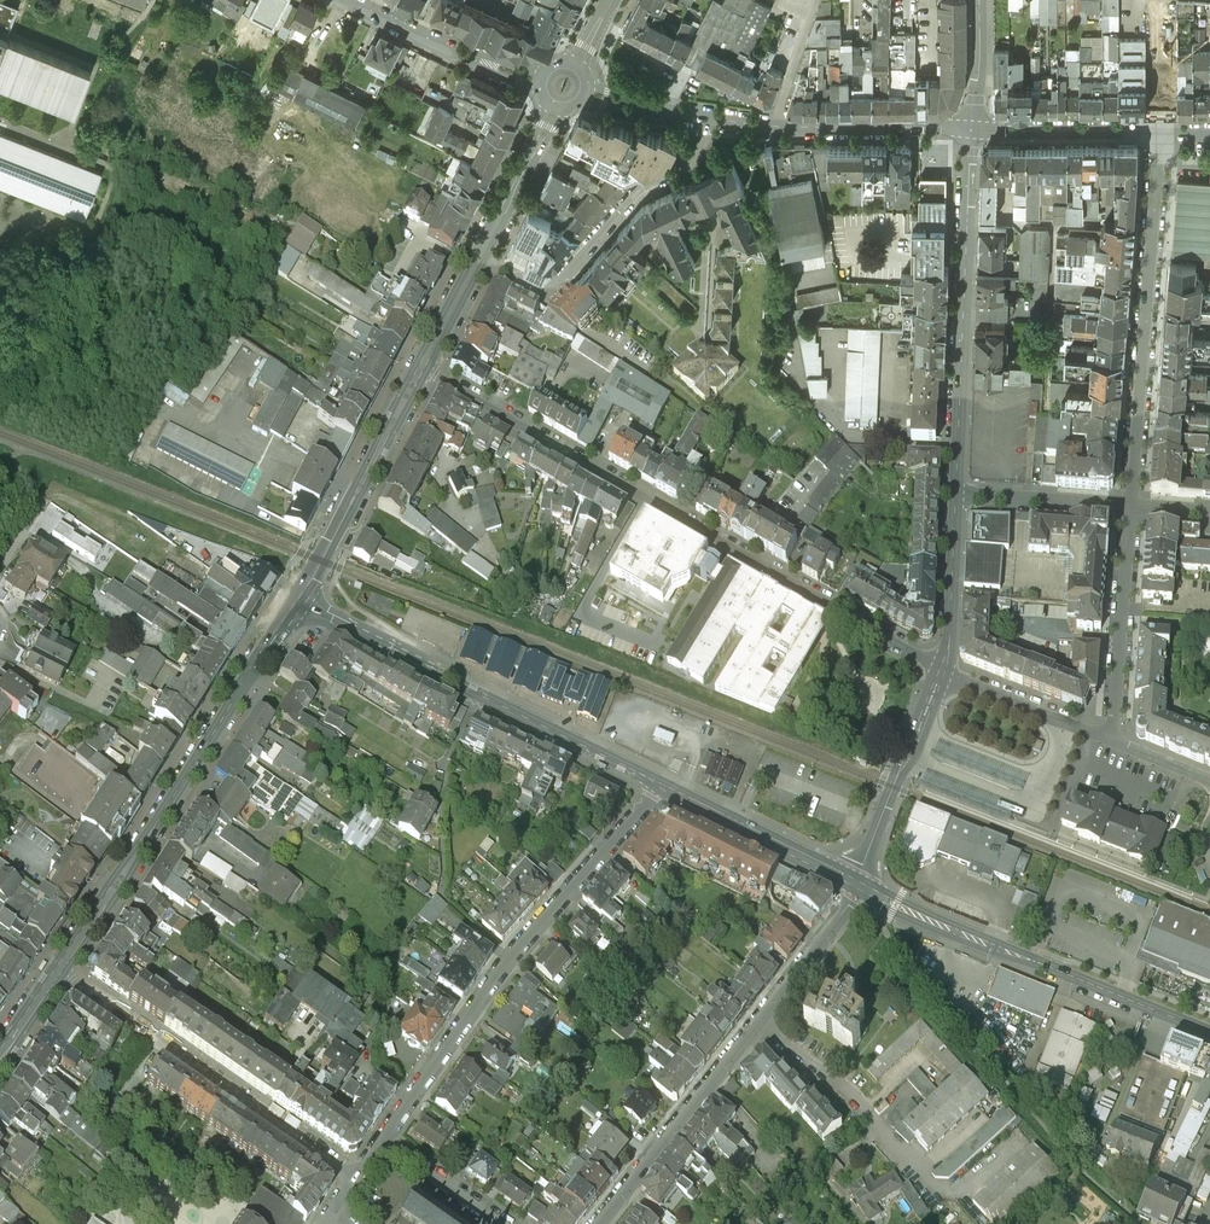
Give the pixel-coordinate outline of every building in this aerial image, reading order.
[(73,111),(89,70),(6,38),(18,7),(0,0),(0,83),(73,111)] [(234,10),(235,10),(240,2),(241,0),(218,0),(234,10)] [(247,6),(246,6),(254,10),(257,4),(259,0),(250,0),(247,6)] [(257,4),(268,9),(266,12),(278,18),(279,17),(285,4),(287,0),(259,0),(257,4)] [(393,5),(412,14),(414,13),(417,8),(419,8),(423,0),(396,0),(393,5)] [(439,2),(432,17),(453,27),(463,4),(455,0),(440,0),(439,2)] [(534,0),(517,0),(518,0),(515,6),(528,13),(534,0)] [(555,1),(554,3),(549,1),(547,6),(563,13),(575,18),(584,1),(581,0),(552,0),(555,1)] [(623,29),(642,38),(649,25),(641,21),(652,0),(638,0),(623,29)] [(722,0),(711,0),(693,36),(682,59),(697,66),(707,47),(742,64),(748,52),(766,16),(737,0),(731,0),(729,3),(723,0),(722,0)] [(766,16),(774,0),(737,0),(766,16)] [(872,46),(872,62),(878,62),(881,62),(889,62),(889,61),(890,32),(891,0),(873,0),(872,46)] [(942,0),(938,0),(938,10),(941,10),(941,20),(967,20),(966,3),(966,0),(942,0)] [(1041,24),(1049,24),(1049,10),(1049,0),(1041,0),(1041,24)] [(1058,23),(1066,23),(1066,22),(1066,0),(1058,0),(1058,23)] [(1066,22),(1081,22),(1081,0),(1066,0),(1066,22)] [(1081,22),(1088,22),(1087,12),(1100,12),(1100,0),(1081,0),(1081,22)] [(1103,13),(1110,13),(1119,14),(1118,0),(1103,0),(1103,13)] [(1178,0),(1177,0),(1178,16),(1193,17),(1193,1),(1178,0)] [(320,10),(302,1),(298,7),(291,21),(301,27),(303,24),(311,28),(320,10)] [(247,6),(240,2),(235,10),(234,10),(231,15),(239,19),(246,6),(247,6)] [(524,30),(464,3),(463,4),(453,27),(454,27),(455,25),(470,32),(470,33),(476,35),(476,34),(498,44),(499,43),(520,53),(522,49),(533,54),(535,50),(545,55),(553,38),(551,38),(534,31),(525,27),(524,30)] [(285,4),(279,17),(285,20),(285,18),(291,7),(285,4)] [(291,7),(285,18),(291,21),(298,7),(292,4),(291,7)] [(649,25),(642,38),(654,44),(663,27),(658,24),(666,7),(660,4),(657,9),(649,25)] [(698,9),(690,5),(684,15),(692,20),(698,9)] [(563,13),(547,6),(545,9),(541,18),(557,25),(563,13)] [(829,9),(819,8),(815,18),(829,17),(829,9)] [(1119,14),(1110,13),(1110,33),(1112,33),(1118,33),(1119,32),(1119,14)] [(692,20),(684,15),(682,20),(676,31),(683,34),(685,30),(686,31),(692,20)] [(668,29),(663,27),(654,44),(666,51),(676,31),(682,20),(676,17),(675,16),(668,29)] [(815,18),(806,44),(826,43),(826,46),(826,60),(830,60),(840,61),(840,46),(839,16),(829,17),(815,18)] [(557,25),(541,18),(534,31),(551,38),(557,25)] [(941,20),(941,23),(938,23),(938,33),(941,33),(941,43),(939,43),(939,53),(941,53),(941,56),(966,56),(967,56),(967,20),(941,20)] [(683,34),(676,31),(666,51),(682,59),(693,36),(688,34),(687,36),(683,34)] [(915,33),(890,32),(889,61),(889,62),(889,113),(915,113),(915,72),(915,33)] [(402,44),(382,33),(379,37),(376,36),(375,36),(372,42),(373,42),(365,57),(390,69),(391,66),(402,44)] [(1110,33),(1103,33),(1103,59),(1103,90),(1112,90),(1112,68),(1112,58),(1112,41),(1112,33),(1110,33)] [(1145,38),(1118,39),(1118,40),(1118,57),(1119,68),(1119,112),(1126,112),(1130,109),(1136,109),(1139,112),(1146,112),(1145,68),(1146,68),(1145,38)] [(1200,51),(1200,42),(1193,42),(1193,54),(1192,90),(1201,90),(1201,77),(1209,77),(1209,50),(1200,51)] [(402,44),(391,66),(396,68),(410,48),(402,44)] [(872,46),(852,45),(852,46),(852,69),(865,68),(872,68),(872,62),(872,46)] [(1091,45),(1081,45),(1081,50),(1081,112),(1091,110),(1103,112),(1103,90),(1103,59),(1091,59),(1091,45)] [(755,73),(746,91),(755,97),(763,77),(768,66),(776,50),(768,46),(755,73)] [(826,46),(818,47),(818,61),(826,61),(826,60),(826,46)] [(852,46),(840,46),(840,61),(840,67),(847,67),(847,93),(845,94),(845,96),(852,96),(852,93),(852,69),(852,46)] [(742,64),(707,47),(697,66),(732,84),(742,64)] [(797,83),(793,94),(804,94),(806,83),(809,73),(812,47),(805,48),(805,49),(801,72),(797,83)] [(812,47),(809,73),(806,83),(804,94),(811,94),(813,83),(818,83),(818,75),(818,61),(818,47),(812,47)] [(1040,48),(1031,48),(1031,86),(1031,113),(1040,113),(1040,76),(1040,48)] [(805,49),(793,82),(797,83),(801,72),(805,49)] [(1002,83),(1002,94),(996,94),(996,113),(1009,113),(1009,59),(1009,49),(996,49),(996,83),(1002,83)] [(1081,50),(1066,49),(1066,56),(1066,113),(1081,112),(1081,50)] [(742,64),(732,84),(746,91),(755,73),(748,70),(755,56),(748,52),(742,64)] [(1193,54),(1178,54),(1178,111),(1192,111),(1192,90),(1193,54)] [(966,56),(941,56),(941,80),(929,80),(929,113),(942,113),(943,112),(945,115),(952,110),(950,107),(957,102),(957,98),(958,99),(961,91),(961,87),(962,87),(965,78),(965,73),(966,73),(966,64),(967,64),(966,56)] [(1061,56),(1060,64),(1057,64),(1057,68),(1057,113),(1066,113),(1066,56),(1061,56)] [(1031,86),(1018,86),(1018,84),(1015,84),(1015,81),(1023,81),(1022,59),(1009,59),(1009,113),(1031,113),(1031,86)] [(840,61),(830,60),(830,78),(834,78),(834,95),(826,95),(827,113),(840,113),(840,67),(840,61)] [(881,93),(872,93),(872,113),(889,113),(889,62),(881,62),(881,93)] [(768,66),(763,77),(755,97),(767,102),(773,99),(783,72),(768,66)] [(372,108),(290,67),(276,88),(360,130),(372,108)] [(852,96),(845,96),(845,94),(847,93),(847,67),(840,67),(840,113),(852,113),(852,96)] [(867,93),(852,93),(852,96),(852,113),(872,113),(872,93),(872,68),(865,68),(865,90),(867,90),(867,93)] [(1057,68),(1051,68),(1052,93),(1048,93),(1049,113),(1057,113),(1057,68)] [(1119,68),(1112,68),(1112,90),(1103,90),(1103,112),(1119,112),(1119,68)] [(929,72),(915,72),(915,113),(929,113),(929,80),(929,72)] [(463,73),(454,92),(460,95),(473,102),(477,94),(467,89),(472,77),(463,73)] [(820,75),(818,75),(818,83),(817,94),(817,113),(827,113),(826,95),(826,75),(820,75)] [(1048,93),(1049,76),(1040,76),(1040,113),(1049,113),(1048,93)] [(506,93),(472,77),(467,89),(477,94),(473,102),(513,121),(523,99),(506,93)] [(1201,77),(1201,90),(1205,90),(1206,85),(1209,85),(1209,77),(1201,77)] [(1192,90),(1192,111),(1209,111),(1209,85),(1206,85),(1205,90),(1201,90),(1192,90)] [(473,102),(460,95),(457,101),(440,93),(441,92),(428,86),(423,97),(439,105),(454,112),(466,118),(473,102)] [(804,94),(793,94),(788,108),(791,113),(804,113),(804,94)] [(811,94),(804,94),(804,113),(817,113),(817,94),(811,94)] [(513,121),(473,102),(466,118),(489,130),(509,139),(517,123),(513,121)] [(489,130),(480,147),(445,130),(454,112),(439,105),(426,130),(440,137),(439,139),(471,154),(475,154),(476,155),(472,163),(491,173),(509,139),(489,130)] [(624,126),(582,116),(578,125),(575,124),(572,130),(572,131),(627,159),(630,157),(646,171),(664,162),(669,151),(672,153),(677,142),(660,133),(640,130),(638,133),(624,126)] [(627,159),(572,131),(565,144),(590,156),(608,165),(632,177),(646,171),(630,157),(627,159)] [(0,133),(0,186),(83,218),(101,172),(0,133)] [(795,150),(774,154),(772,146),(765,148),(766,156),(758,157),(758,159),(760,166),(772,228),(778,227),(783,255),(825,247),(821,222),(820,222),(819,217),(825,216),(819,187),(811,146),(810,146),(810,152),(803,153),(802,146),(795,145),(795,150)] [(1098,145),(1082,146),(1083,200),(1092,200),(1091,168),(1098,168),(1098,145)] [(1115,173),(1114,145),(1098,145),(1098,168),(1098,173),(1110,173),(1110,178),(1108,178),(1107,179),(1108,199),(1115,199),(1115,173)] [(1137,145),(1114,145),(1115,173),(1137,173),(1137,145)] [(863,146),(811,146),(819,187),(829,187),(829,178),(839,178),(839,171),(863,171),(863,146)] [(886,146),(863,146),(863,171),(863,189),(863,196),(872,196),(872,176),(869,176),(869,173),(879,173),(879,189),(886,189),(886,146)] [(907,146),(886,146),(886,189),(886,192),(894,192),(894,203),(910,203),(910,200),(913,200),(913,195),(910,195),(910,186),(911,186),(911,174),(912,174),(912,162),(910,162),(910,149),(910,148),(909,147),(908,146),(907,146)] [(1012,146),(989,146),(989,154),(982,154),(980,209),(996,209),(998,174),(1012,174),(1012,172),(1012,146)] [(1027,146),(1012,146),(1012,172),(1015,172),(1015,169),(1018,169),(1017,190),(1027,189),(1027,169),(1027,146)] [(1040,146),(1027,146),(1027,169),(1027,189),(1036,189),(1036,173),(1034,171),(1033,171),(1033,169),(1040,169),(1040,146)] [(1054,146),(1040,146),(1040,169),(1040,202),(1054,202),(1054,146)] [(1068,146),(1054,146),(1054,202),(1054,215),(1054,219),(1067,219),(1067,203),(1067,168),(1068,146)] [(1082,146),(1068,146),(1067,168),(1077,168),(1077,173),(1076,173),(1076,184),(1071,184),(1071,188),(1075,188),(1075,203),(1083,203),(1083,200),(1082,146)] [(397,156),(389,152),(385,162),(392,165),(397,156)] [(595,173),(559,155),(553,167),(577,179),(578,180),(587,185),(592,176),(593,177),(595,173)] [(608,165),(590,156),(586,164),(604,173),(608,165)] [(472,163),(462,159),(454,175),(483,190),(491,173),(472,163)] [(758,159),(751,161),(752,167),(760,166),(758,159)] [(735,243),(718,251),(717,268),(735,269),(735,255),(767,257),(768,257),(736,191),(745,187),(733,163),(693,182),(642,206),(619,234),(635,248),(646,235),(654,231),(661,233),(658,240),(675,274),(681,271),(695,264),(679,230),(672,228),(674,221),(693,212),(718,200),(718,207),(735,243)] [(604,173),(600,180),(593,177),(592,176),(587,185),(592,188),(593,187),(614,198),(632,177),(608,165),(604,173)] [(577,179),(553,167),(541,191),(550,196),(550,195),(553,197),(564,202),(565,203),(577,179)] [(1137,173),(1115,173),(1115,199),(1116,221),(1134,221),(1136,184),(1137,173)] [(483,190),(454,175),(451,182),(457,185),(461,185),(455,196),(475,206),(480,195),(483,190)] [(946,177),(919,177),(919,213),(912,213),(912,242),(915,242),(915,266),(920,266),(944,267),(944,225),(946,225),(946,177)] [(1178,178),(1173,251),(1209,254),(1209,181),(1178,178)] [(575,208),(574,209),(579,211),(596,219),(614,198),(593,187),(589,192),(585,196),(575,208)] [(584,187),(580,192),(585,196),(589,192),(584,187)] [(863,189),(851,189),(851,205),(863,205),(863,200),(863,196),(863,189)] [(1036,189),(1027,189),(1027,218),(1036,219),(1036,189)] [(455,196),(442,190),(433,207),(445,213),(445,214),(446,213),(466,223),(475,206),(455,196)] [(550,196),(541,191),(537,198),(549,204),(553,197),(550,195),(550,196)] [(1026,193),(1014,193),(1014,218),(1026,218),(1026,193)] [(429,205),(413,196),(408,204),(410,205),(403,215),(419,223),(429,205)] [(1108,199),(1107,199),(1107,220),(1116,221),(1115,199),(1108,199)] [(872,200),(863,200),(863,205),(863,210),(872,210),(872,200)] [(1092,200),(1083,200),(1083,203),(1083,216),(1092,216),(1092,215),(1099,215),(1099,201),(1092,200)] [(559,214),(536,202),(531,211),(550,221),(554,223),(557,217),(559,214)] [(565,203),(564,202),(561,210),(574,217),(579,211),(574,209),(575,208),(565,203)] [(1054,202),(1040,202),(1040,215),(1054,215),(1054,202)] [(1075,203),(1067,203),(1067,219),(1083,220),(1083,216),(1083,203),(1075,203)] [(433,207),(429,205),(419,223),(435,231),(445,213),(433,207)] [(996,209),(980,209),(980,217),(996,218),(996,209)] [(550,221),(531,211),(527,218),(528,218),(518,238),(527,243),(526,244),(527,245),(531,237),(540,241),(543,235),(543,234),(547,226),(550,221)] [(574,217),(569,223),(557,217),(554,223),(564,228),(580,237),(596,219),(579,211),(574,217)] [(435,231),(430,240),(450,251),(466,223),(446,213),(445,214),(445,213),(435,231)] [(320,230),(305,217),(286,247),(299,256),(302,258),(320,230)] [(1107,220),(1105,220),(1105,229),(1102,229),(1101,238),(1097,238),(1097,237),(1094,234),(1069,234),(1068,235),(1068,246),(1103,249),(1131,251),(1134,221),(1116,221),(1107,220)] [(560,233),(547,226),(543,234),(543,235),(545,236),(542,242),(565,254),(580,237),(564,228),(560,233)] [(1006,226),(979,226),(978,258),(1002,259),(1002,254),(1005,254),(1006,226)] [(1029,227),(1021,232),(1019,278),(1034,278),(1048,279),(1048,260),(1049,260),(1050,234),(1047,227),(1029,227)] [(634,248),(618,234),(605,249),(638,277),(645,269),(631,258),(637,251),(634,248)] [(1068,235),(1057,234),(1057,245),(1068,246),(1068,235)] [(540,241),(531,237),(527,245),(535,249),(536,248),(537,252),(535,257),(532,256),(525,268),(544,278),(565,254),(542,242),(540,241)] [(1068,246),(1057,245),(1056,262),(1102,266),(1103,249),(1068,246)] [(299,256),(286,247),(272,269),(285,277),(299,256)] [(605,249),(572,286),(573,287),(599,310),(622,284),(627,289),(632,283),(637,277),(605,249)] [(1131,251),(1103,249),(1102,266),(1130,268),(1131,251)] [(421,255),(402,291),(402,292),(423,303),(427,296),(442,267),(421,255)] [(825,256),(787,262),(789,273),(827,267),(825,256)] [(1196,262),(1169,260),(1168,278),(1195,279),(1196,262)] [(1102,266),(1056,262),(1055,279),(1070,280),(1101,282),(1102,266)] [(375,305),(313,265),(308,274),(377,319),(377,318),(387,324),(392,315),(392,314),(380,308),(375,305)] [(944,267),(920,266),(919,276),(901,275),(901,285),(948,287),(949,268),(944,267)] [(1130,268),(1102,266),(1101,282),(1129,285),(1130,268)] [(667,279),(654,268),(648,275),(661,287),(667,279)] [(1016,277),(977,275),(976,295),(1003,297),(1004,286),(1015,287),(1016,277)] [(423,303),(402,292),(402,291),(391,286),(380,279),(381,278),(378,276),(371,289),(370,291),(371,294),(372,295),(383,301),(380,308),(392,314),(392,315),(412,325),(423,303)] [(1048,279),(1034,278),(1033,298),(1047,298),(1048,279)] [(1168,278),(1166,300),(1209,303),(1209,293),(1201,292),(1202,280),(1195,279),(1168,278)] [(1070,280),(1055,279),(1054,298),(1069,299),(1070,280)] [(1101,282),(1070,280),(1069,299),(1128,304),(1129,285),(1101,282)] [(494,282),(476,318),(493,326),(502,309),(506,311),(503,316),(539,334),(543,328),(539,326),(540,325),(532,321),(514,311),(516,308),(505,303),(511,291),(494,282)] [(734,283),(716,282),(715,300),(733,301),(734,283)] [(948,287),(901,285),(901,295),(916,296),(916,294),(919,294),(918,305),(947,306),(948,287)] [(599,310),(573,287),(549,313),(565,327),(576,335),(599,310)] [(839,287),(795,296),(797,310),(841,301),(839,287)] [(525,298),(511,291),(505,303),(516,308),(519,310),(525,298)] [(1003,297),(976,295),(976,312),(1007,314),(1008,297),(1003,297)] [(540,305),(525,298),(519,310),(534,318),(540,305)] [(1069,299),(1054,298),(1053,309),(1068,311),(1069,299)] [(1128,304),(1069,299),(1068,311),(1053,309),(1053,319),(1054,319),(1074,320),(1126,324),(1128,304)] [(1166,300),(1165,317),(1189,319),(1190,310),(1190,309),(1194,309),(1194,311),(1195,311),(1209,312),(1209,303),(1166,300)] [(918,305),(906,304),(905,331),(916,331),(946,333),(947,306),(918,305)] [(565,327),(549,313),(540,325),(539,326),(543,328),(574,343),(578,336),(576,335),(565,327)] [(732,315),(715,314),(714,332),(731,333),(732,315)] [(412,325),(392,315),(387,324),(381,337),(400,347),(412,325)] [(1165,317),(1164,334),(1209,337),(1209,328),(1194,326),(1194,327),(1191,327),(1192,320),(1189,319),(1165,317)] [(493,326),(476,318),(469,332),(486,341),(493,326)] [(1005,320),(992,319),(992,328),(1005,329),(1005,320)] [(1074,320),(1054,319),(1052,336),(1073,337),(1074,329),(1073,329),(1074,320)] [(1126,324),(1074,320),(1073,329),(1074,329),(1094,331),(1095,330),(1095,328),(1099,328),(1098,339),(1125,341),(1126,324)] [(371,331),(358,322),(353,331),(366,339),(371,331)] [(501,330),(493,326),(486,341),(494,345),(497,347),(496,349),(513,357),(515,353),(502,347),(508,336),(500,332),(501,330)] [(815,328),(797,328),(811,396),(826,396),(826,378),(821,378),(821,357),(818,357),(818,343),(815,343),(815,328)] [(865,329),(850,328),(849,350),(864,351),(865,329)] [(992,328),(986,328),(985,332),(975,332),(974,356),(1004,358),(1005,329),(992,328)] [(880,330),(865,329),(864,351),(879,352),(880,330)] [(400,347),(381,337),(371,331),(366,339),(374,344),(377,344),(374,351),(372,353),(369,359),(389,369),(400,347)] [(946,333),(916,331),(915,353),(945,355),(946,333)] [(486,341),(469,332),(458,352),(474,360),(479,363),(479,362),(484,365),(494,345),(486,341)] [(1164,334),(1161,363),(1186,365),(1190,366),(1190,356),(1198,357),(1199,347),(1209,347),(1209,337),(1164,334)] [(231,335),(190,396),(202,404),(244,344),(231,335)] [(522,343),(508,336),(502,347),(515,353),(516,354),(522,344),(522,343)] [(620,364),(578,336),(574,343),(572,348),(614,375),(620,364)] [(713,343),(706,343),(705,339),(704,341),(676,371),(674,373),(677,375),(681,375),(681,379),(706,402),(709,398),(709,394),(717,394),(739,370),(729,361),(730,347),(713,346),(713,343)] [(1125,341),(1098,339),(1097,351),(1095,350),(1095,347),(1094,347),(1072,345),(1071,354),(1124,358),(1125,341)] [(368,351),(354,341),(352,346),(354,347),(358,349),(358,350),(365,356),(368,351)] [(544,355),(522,344),(516,354),(551,372),(557,375),(567,356),(559,352),(555,359),(545,354),(544,355)] [(358,349),(354,347),(351,353),(364,360),(366,356),(365,356),(358,350),(358,349)] [(864,351),(849,350),(846,420),(860,421),(860,428),(876,428),(879,352),(864,351)] [(479,363),(474,360),(458,352),(450,368),(495,395),(501,383),(476,369),(479,363)] [(516,354),(515,353),(513,357),(518,359),(515,365),(513,368),(545,384),(548,378),(551,372),(516,354)] [(945,355),(915,353),(912,440),(936,441),(939,368),(944,368),(945,355)] [(1071,354),(1065,354),(1064,368),(1082,368),(1084,367),(1085,363),(1086,363),(1088,361),(1088,359),(1091,359),(1090,382),(1093,382),(1122,385),(1124,358),(1071,354)] [(354,367),(335,356),(330,364),(342,371),(350,375),(354,367)] [(1031,367),(1009,367),(1009,358),(1004,358),(974,356),(973,380),(1030,382),(1031,367)] [(369,359),(364,369),(360,367),(359,369),(354,367),(350,375),(353,377),(358,380),(359,381),(378,391),(389,369),(369,359)] [(1161,363),(1160,380),(1209,384),(1209,375),(1189,373),(1189,375),(1185,375),(1186,365),(1161,363)] [(350,375),(342,371),(330,364),(320,383),(330,390),(337,377),(349,385),(353,377),(350,375)] [(671,397),(620,364),(614,375),(602,399),(613,405),(642,421),(654,428),(671,397)] [(545,384),(513,368),(508,378),(539,395),(545,384)] [(557,375),(551,372),(548,378),(554,381),(557,375)] [(358,380),(353,377),(349,385),(347,387),(341,386),(337,395),(347,401),(348,402),(366,413),(378,391),(359,381),(358,380)] [(327,398),(298,379),(291,394),(301,402),(303,398),(322,408),(327,399),(327,398)] [(1090,382),(1050,379),(1049,397),(1060,398),(1066,398),(1066,389),(1093,391),(1093,382),(1090,382)] [(1160,380),(1159,398),(1183,400),(1184,389),(1188,389),(1188,391),(1205,392),(1205,396),(1209,397),(1209,384),(1160,380)] [(1093,391),(1066,389),(1066,398),(1120,403),(1122,385),(1093,382),(1093,391)] [(274,389),(253,428),(267,436),(271,429),(281,411),(281,410),(289,397),(274,389)] [(479,412),(439,389),(433,401),(449,410),(465,418),(474,423),(476,420),(479,412)] [(301,402),(291,394),(289,397),(281,410),(281,411),(292,419),(301,402)] [(566,411),(562,409),(562,408),(539,395),(529,414),(578,443),(589,424),(566,411)] [(1066,398),(1060,398),(1059,409),(1089,411),(1089,422),(1119,424),(1120,403),(1066,398)] [(1159,398),(1157,418),(1209,422),(1209,413),(1194,411),(1195,401),(1183,400),(1159,398)] [(343,410),(327,399),(322,408),(318,416),(331,427),(335,429),(353,439),(361,423),(343,410)] [(589,424),(578,443),(589,449),(613,405),(602,399),(589,424)] [(348,402),(347,401),(343,410),(361,423),(366,413),(348,402)] [(449,410),(433,401),(427,411),(444,420),(449,410)] [(1038,402),(1030,401),(1029,416),(1036,416),(1038,402)] [(281,411),(271,429),(282,436),(292,419),(281,411)] [(444,420),(427,411),(422,422),(439,431),(444,420)] [(698,415),(684,440),(696,447),(710,423),(698,415)] [(1044,418),(1036,417),(1034,443),(1048,444),(1050,419),(1044,418)] [(465,418),(461,429),(464,431),(470,433),(474,423),(465,418)] [(1157,418),(1155,444),(1180,446),(1180,443),(1206,445),(1207,433),(1209,433),(1209,422),(1157,418)] [(1069,420),(1050,419),(1048,444),(1047,455),(1060,456),(1066,457),(1067,440),(1068,435),(1069,420)] [(484,425),(476,420),(474,423),(470,433),(477,438),(480,432),(484,425)] [(1089,422),(1069,420),(1068,435),(1085,436),(1084,445),(1087,445),(1086,453),(1082,452),(1083,450),(1079,447),(1070,446),(1070,440),(1067,440),(1066,457),(1116,461),(1119,424),(1089,422)] [(654,428),(642,421),(635,433),(648,440),(654,428)] [(253,465),(168,422),(155,447),(240,490),(253,465)] [(439,431),(422,422),(416,433),(434,441),(436,437),(439,431)] [(507,435),(485,422),(484,425),(480,432),(477,438),(472,446),(486,454),(487,452),(494,456),(498,449),(499,449),(503,443),(507,435)] [(461,429),(456,427),(451,436),(459,440),(464,431),(461,429)] [(331,439),(324,451),(342,461),(353,440),(353,439),(335,429),(331,439)] [(451,436),(439,431),(436,437),(447,442),(445,446),(458,452),(463,442),(459,440),(451,436)] [(318,432),(312,445),(324,451),(331,439),(318,432)] [(434,441),(416,433),(384,494),(408,507),(441,444),(434,441)] [(835,436),(815,458),(825,468),(845,447),(844,445),(835,436)] [(643,449),(623,438),(610,461),(630,472),(643,449)] [(630,472),(630,473),(643,480),(654,462),(648,458),(649,456),(650,456),(656,445),(648,440),(646,443),(647,443),(643,449),(630,472)] [(676,454),(657,488),(677,500),(682,491),(687,494),(701,469),(700,467),(693,463),(691,463),(689,459),(696,447),(684,440),(676,454)] [(538,453),(520,442),(509,461),(526,471),(528,470),(531,472),(538,453)] [(509,447),(503,443),(499,449),(498,449),(494,456),(501,460),(509,447)] [(1048,444),(1034,443),(1034,454),(1043,454),(1047,455),(1048,444)] [(1155,444),(1154,457),(1179,459),(1179,453),(1203,455),(1202,458),(1206,458),(1206,461),(1209,461),(1209,446),(1206,445),(1180,443),(1180,446),(1155,444)] [(324,451),(312,445),(310,449),(308,453),(311,456),(335,472),(336,472),(339,466),(342,461),(324,451)] [(865,446),(844,445),(845,447),(861,462),(861,454),(865,455),(865,446)] [(808,509),(795,526),(798,528),(805,532),(807,533),(810,529),(861,462),(845,447),(825,468),(831,473),(805,507),(808,509)] [(660,465),(654,462),(643,480),(657,488),(676,454),(668,450),(661,462),(661,463),(660,465)] [(553,461),(538,453),(531,472),(528,470),(526,471),(526,495),(527,495),(527,494),(531,494),(531,485),(535,486),(536,476),(542,480),(553,461)] [(1060,456),(1047,455),(1045,486),(1057,487),(1060,456)] [(335,472),(311,456),(306,465),(292,494),(297,496),(318,507),(329,485),(332,479),(335,472)] [(941,457),(909,456),(909,457),(901,456),(901,465),(908,465),(908,472),(907,472),(905,470),(895,470),(895,477),(916,478),(940,479),(941,457)] [(1066,457),(1060,456),(1057,487),(1110,491),(1114,487),(1116,461),(1066,457)] [(1179,459),(1154,457),(1151,495),(1203,499),(1204,487),(1185,485),(1185,490),(1179,489),(1180,476),(1186,477),(1187,465),(1181,465),(1181,459),(1179,459)] [(501,460),(493,473),(500,477),(508,464),(501,460)] [(1206,461),(1194,460),(1194,466),(1195,468),(1205,469),(1206,461)] [(553,461),(542,480),(550,484),(549,490),(545,489),(542,510),(546,511),(553,512),(556,488),(567,469),(553,461)] [(778,469),(770,464),(767,469),(774,474),(778,469)] [(567,469),(556,488),(553,512),(552,516),(563,518),(564,514),(568,495),(580,476),(567,469)] [(458,475),(448,480),(457,497),(465,493),(467,493),(464,487),(458,475)] [(568,495),(564,514),(572,516),(575,504),(573,501),(572,501),(574,498),(581,503),(593,484),(580,476),(568,495)] [(916,478),(913,564),(936,565),(940,479),(916,478)] [(770,484),(761,479),(760,481),(758,485),(766,490),(770,484)] [(731,501),(718,523),(731,531),(758,485),(752,482),(750,481),(736,504),(731,501)] [(470,484),(464,487),(467,493),(473,492),(470,484)] [(593,484),(581,503),(587,506),(585,510),(580,521),(588,524),(594,510),(605,491),(593,484)] [(758,485),(731,531),(743,538),(760,519),(749,512),(750,509),(754,511),(766,490),(758,485)] [(731,501),(709,488),(696,511),(718,523),(731,501)] [(473,492),(467,493),(465,493),(470,508),(478,505),(486,531),(501,526),(493,500),(478,503),(475,491),(473,492)] [(628,504),(605,491),(594,510),(599,513),(617,523),(628,504)] [(408,507),(384,494),(377,508),(401,520),(400,521),(424,536),(431,527),(424,521),(408,507)] [(297,496),(284,521),(305,531),(318,507),(297,496)] [(476,545),(433,510),(424,521),(431,527),(466,556),(470,552),(476,545)] [(599,513),(594,510),(588,524),(576,556),(584,559),(600,518),(598,516),(599,513)] [(553,512),(546,511),(544,528),(551,528),(552,516),(553,512)] [(74,519),(66,514),(52,536),(94,563),(103,548),(88,538),(84,545),(72,537),(76,531),(69,527),(74,519)] [(572,516),(564,514),(563,518),(562,523),(570,525),(572,516)] [(708,551),(645,515),(611,574),(665,605),(674,590),(692,582),(695,576),(703,562),(708,551)] [(985,517),(973,517),(971,546),(966,545),(965,569),(964,587),(1000,590),(1004,550),(1009,550),(1010,518),(986,517),(986,516),(985,516),(985,517)] [(785,532),(760,519),(743,538),(772,555),(783,537),(785,532)] [(1094,524),(1070,522),(1031,519),(1028,552),(1049,554),(1050,553),(1068,554),(1075,562),(1072,588),(1070,588),(1068,605),(1103,607),(1106,565),(1108,541),(1108,540),(1109,525),(1094,524)] [(791,541),(783,537),(772,555),(786,563),(800,539),(801,538),(802,538),(805,532),(798,528),(791,541)] [(1149,528),(1148,535),(1146,555),(1180,557),(1209,560),(1209,549),(1185,547),(1182,550),(1176,550),(1176,541),(1196,543),(1199,539),(1200,532),(1149,528)] [(824,536),(810,529),(807,533),(805,532),(802,538),(801,538),(800,539),(816,548),(817,546),(824,536)] [(379,543),(363,534),(353,554),(369,563),(376,549),(379,543)] [(399,555),(379,543),(376,549),(396,560),(399,555)] [(64,563),(34,545),(17,572),(35,583),(47,590),(64,563)] [(826,551),(817,546),(816,548),(802,572),(817,581),(826,566),(833,570),(839,559),(834,556),(836,553),(827,548),(826,551)] [(205,556),(195,549),(191,554),(201,561),(205,556)] [(497,571),(470,552),(462,563),(489,582),(497,571)] [(1180,557),(1146,555),(1143,598),(1154,599),(1154,605),(1160,605),(1163,605),(1163,600),(1172,600),(1175,567),(1179,567),(1180,568),(1180,557)] [(1180,557),(1180,568),(1181,570),(1209,572),(1209,560),(1180,557)] [(710,558),(706,564),(703,562),(695,576),(714,586),(722,573),(718,571),(722,565),(710,558)] [(186,585),(191,573),(163,561),(158,574),(186,585)] [(831,621),(728,563),(722,573),(714,586),(669,663),(704,684),(737,630),(749,638),(717,690),(775,715),(831,621)] [(195,599),(141,564),(134,573),(152,584),(150,586),(206,622),(208,619),(213,611),(195,599)] [(276,581),(258,569),(250,583),(247,586),(239,580),(241,577),(236,573),(233,571),(223,564),(221,568),(217,573),(240,590),(262,603),(276,581)] [(913,564),(905,564),(905,609),(885,598),(876,614),(923,641),(925,642),(928,641),(930,640),(932,638),(933,635),(936,565),(913,564)] [(217,565),(214,566),(211,570),(213,571),(214,571),(217,573),(221,568),(217,565)] [(859,569),(852,565),(847,576),(853,579),(857,570),(858,571),(859,569)] [(858,571),(857,570),(853,579),(843,595),(859,605),(872,582),(877,573),(867,567),(863,574),(858,571)] [(217,573),(214,571),(213,571),(208,580),(207,579),(195,599),(213,611),(245,631),(262,603),(240,590),(217,573)] [(35,583),(17,572),(12,580),(5,587),(14,597),(24,600),(29,592),(33,592),(33,586),(35,583)] [(145,591),(128,579),(123,588),(140,599),(145,591)] [(160,612),(112,582),(104,593),(152,625),(161,613),(160,612)] [(880,587),(872,582),(859,605),(876,614),(885,598),(890,589),(881,584),(880,587)] [(357,601),(387,615),(393,601),(363,587),(357,601)] [(48,591),(43,599),(55,606),(60,598),(48,591)] [(1011,600),(994,599),(994,605),(1000,605),(1000,607),(1010,608),(1011,600)] [(974,603),(963,603),(962,627),(988,629),(989,618),(999,618),(1000,607),(1000,605),(994,605),(989,605),(982,604),(982,603),(974,603)] [(1052,604),(1037,603),(1036,617),(1050,618),(1051,617),(1065,619),(1066,606),(1052,605),(1052,604)] [(188,621),(165,605),(160,612),(161,613),(182,628),(183,628),(188,621)] [(1068,605),(1067,615),(1078,616),(1077,628),(1084,628),(1084,631),(1093,631),(1093,629),(1101,630),(1103,607),(1068,605)] [(53,617),(35,606),(27,618),(46,630),(53,617)] [(245,631),(213,611),(208,619),(219,626),(208,644),(228,658),(245,631)] [(182,628),(161,613),(152,625),(175,640),(176,638),(177,637),(182,628)] [(988,629),(962,627),(961,661),(1022,685),(1031,663),(989,646),(988,644),(988,629)] [(58,637),(41,628),(38,635),(34,632),(32,635),(29,636),(26,642),(27,646),(25,649),(29,652),(38,635),(54,644),(58,637)] [(183,628),(182,628),(177,637),(176,638),(199,653),(198,654),(200,656),(194,664),(187,660),(180,671),(187,675),(210,688),(228,658),(208,644),(208,645),(183,628)] [(569,667),(472,629),(462,656),(482,664),(485,656),(493,659),(489,670),(509,678),(513,667),(521,670),(516,683),(536,691),(541,678),(549,681),(543,696),(562,704),(564,698),(581,705),(577,714),(597,721),(611,684),(580,672),(577,681),(565,676),(569,667)] [(1140,632),(1135,698),(1142,698),(1142,704),(1140,704),(1138,727),(1139,728),(1137,730),(1136,732),(1136,734),(1137,736),(1139,738),(1141,739),(1143,739),(1146,739),(1146,740),(1209,766),(1209,740),(1209,741),(1200,737),(1201,734),(1192,730),(1191,733),(1181,729),(1183,726),(1165,719),(1167,697),(1159,697),(1160,686),(1163,687),(1164,667),(1161,667),(1162,657),(1165,657),(1166,645),(1164,645),(1165,634),(1140,632)] [(74,656),(58,645),(54,644),(38,635),(29,652),(66,671),(74,656)] [(360,651),(333,635),(324,647),(344,659),(342,662),(351,668),(360,651)] [(309,669),(308,669),(314,672),(328,680),(329,679),(342,687),(343,687),(346,689),(357,695),(363,685),(367,679),(364,676),(351,668),(342,662),(344,659),(324,647),(309,669)] [(1089,649),(1075,648),(1073,672),(1079,672),(1097,673),(1099,650),(1089,649)] [(23,652),(20,653),(17,659),(18,663),(16,666),(20,668),(29,652),(25,649),(23,652)] [(152,654),(144,650),(136,664),(153,675),(154,677),(164,661),(152,654)] [(373,659),(360,651),(351,668),(364,676),(373,659)] [(66,671),(29,652),(20,668),(58,685),(66,671)] [(133,668),(110,654),(104,665),(126,678),(131,670),(133,668)] [(309,669),(290,657),(285,666),(306,679),(310,673),(312,674),(314,672),(308,669),(309,669)] [(387,666),(373,659),(364,676),(367,679),(376,685),(387,666)] [(1055,673),(1031,663),(1022,685),(1082,709),(1086,699),(1087,699),(1089,694),(1096,695),(1097,673),(1079,672),(1075,683),(1054,675),(1055,673)] [(153,675),(136,664),(133,668),(131,670),(126,678),(146,690),(154,677),(153,675)] [(306,679),(285,666),(279,674),(296,685),(296,684),(300,687),(306,679)] [(423,687),(387,666),(376,685),(412,707),(423,687)] [(210,688),(187,675),(179,689),(172,685),(163,700),(192,718),(210,688)] [(37,705),(0,677),(0,702),(11,710),(25,721),(37,705)] [(376,685),(367,679),(363,685),(400,708),(394,717),(397,720),(404,724),(412,707),(376,685)] [(345,690),(330,681),(325,691),(332,695),(331,698),(338,702),(345,690)] [(296,685),(285,700),(303,711),(308,704),(310,705),(314,695),(300,687),(296,684),(296,685)] [(412,707),(404,724),(411,728),(417,716),(418,719),(422,722),(437,695),(423,687),(412,707)] [(422,722),(417,732),(425,737),(432,724),(427,721),(428,719),(447,729),(448,729),(455,715),(451,712),(455,704),(437,695),(422,722)] [(163,700),(158,698),(156,698),(152,705),(152,707),(158,710),(157,713),(154,717),(156,719),(182,734),(192,718),(163,700)] [(793,702),(787,699),(780,710),(786,714),(793,702)] [(324,730),(300,716),(303,711),(285,700),(275,715),(308,734),(315,738),(316,739),(329,745),(335,735),(324,730)] [(11,710),(0,702),(0,725),(11,710)] [(345,713),(331,706),(328,714),(342,721),(345,713)] [(455,715),(448,729),(447,729),(446,730),(456,734),(466,710),(460,707),(455,715)] [(273,718),(258,709),(246,727),(261,737),(265,732),(273,718)] [(328,714),(320,710),(319,712),(326,717),(324,722),(337,727),(337,729),(339,730),(349,738),(355,730),(342,722),(342,721),(328,714)] [(472,713),(458,740),(464,743),(473,723),(474,724),(478,716),(472,713)] [(478,716),(474,724),(473,723),(464,743),(468,745),(470,743),(475,746),(473,750),(483,755),(486,750),(498,726),(478,716)] [(182,734),(156,719),(152,725),(160,730),(158,733),(156,737),(158,738),(174,747),(182,734)] [(150,726),(136,721),(133,729),(146,735),(146,734),(148,736),(157,740),(158,738),(156,737),(158,733),(150,727),(150,726)] [(295,730),(282,723),(277,731),(290,738),(295,730)] [(115,734),(102,724),(91,736),(86,742),(84,740),(82,742),(84,744),(98,755),(115,734)] [(515,734),(498,726),(486,750),(503,759),(504,756),(515,734)] [(261,737),(246,727),(232,749),(250,761),(256,764),(260,757),(265,760),(271,752),(263,747),(267,741),(261,737)] [(306,754),(286,741),(283,742),(267,732),(265,732),(261,737),(267,741),(268,742),(281,752),(287,756),(300,764),(306,754)] [(315,738),(308,734),(305,739),(312,743),(315,738)] [(533,743),(515,734),(504,756),(515,761),(516,759),(523,763),(533,743)] [(356,752),(334,740),(336,739),(337,736),(335,735),(329,745),(352,759),(356,752)] [(157,740),(148,736),(138,752),(142,755),(143,758),(160,769),(174,747),(158,738),(157,740)] [(75,757),(48,739),(41,747),(36,743),(13,778),(80,828),(85,821),(109,783),(75,757)] [(1037,741),(1033,750),(1040,753),(1044,744),(1037,741)] [(555,754),(533,743),(523,763),(522,765),(534,772),(519,802),(529,808),(534,799),(555,754)] [(271,752),(265,760),(271,764),(272,763),(281,752),(274,747),(271,752)] [(116,773),(95,757),(94,758),(81,748),(75,757),(109,783),(116,773)] [(250,761),(232,749),(222,763),(235,771),(245,768),(250,761)] [(287,756),(281,752),(272,763),(279,768),(281,766),(307,782),(314,772),(300,764),(287,756)] [(743,767),(706,753),(701,766),(708,769),(706,775),(735,787),(743,767)] [(555,754),(534,799),(539,801),(544,804),(553,786),(548,784),(551,779),(562,784),(573,763),(555,754)] [(160,769),(143,758),(126,785),(121,793),(138,805),(143,797),(160,769)] [(256,764),(250,761),(245,768),(253,774),(252,775),(260,780),(266,772),(256,764)] [(247,781),(235,772),(235,771),(222,763),(216,773),(227,781),(240,791),(247,781)] [(425,774),(409,764),(403,774),(420,784),(425,774)] [(277,780),(266,772),(260,780),(271,788),(273,785),(277,780)] [(283,784),(277,780),(273,785),(279,789),(283,784)] [(240,791),(227,781),(206,810),(223,822),(229,825),(249,798),(247,797),(240,791)] [(247,781),(240,791),(247,797),(254,786),(247,781)] [(611,790),(594,781),(586,797),(602,805),(601,807),(611,812),(620,795),(611,790)] [(442,784),(434,782),(431,792),(433,793),(439,796),(442,784)] [(85,821),(80,828),(110,848),(115,840),(138,805),(121,793),(109,783),(85,821)] [(261,791),(254,786),(247,797),(249,798),(261,806),(263,804),(267,797),(260,791),(261,791)] [(280,802),(274,799),(266,811),(286,823),(292,813),(302,798),(289,789),(280,802)] [(415,797),(407,793),(402,803),(409,807),(415,797)] [(439,796),(433,793),(428,802),(437,806),(439,796)] [(375,799),(369,796),(364,805),(369,809),(375,799)] [(436,810),(415,797),(409,807),(430,821),(436,810)] [(539,801),(534,799),(529,808),(534,812),(539,801)] [(1113,811),(1107,809),(1107,808),(1098,805),(1092,803),(1090,807),(1072,800),(1062,825),(1080,832),(1078,836),(1100,844),(1101,842),(1130,854),(1129,856),(1151,865),(1164,831),(1158,829),(1149,825),(1142,823),(1141,825),(1112,813),(1113,811)] [(409,807),(402,803),(396,813),(398,814),(425,831),(430,821),(409,807)] [(206,810),(196,804),(187,820),(208,834),(218,818),(206,810)] [(951,820),(916,806),(900,848),(906,862),(921,868),(935,862),(937,855),(951,820)] [(698,828),(674,816),(672,820),(669,818),(670,816),(669,814),(668,812),(667,811),(665,811),(663,811),(661,812),(660,814),(659,816),(660,818),(661,819),(659,822),(656,819),(624,856),(646,875),(664,854),(670,847),(672,848),(674,845),(726,871),(739,846),(699,826),(698,828)] [(298,816),(292,813),(286,823),(291,827),(298,816)] [(425,831),(398,814),(392,825),(419,841),(425,831)] [(17,816),(11,824),(19,829),(25,822),(17,816)] [(208,834),(187,820),(169,848),(184,857),(190,861),(208,834)] [(985,834),(951,820),(937,855),(971,868),(985,834)] [(229,825),(223,822),(215,832),(220,836),(219,837),(259,866),(267,853),(240,834),(241,833),(229,825)] [(109,848),(75,825),(67,837),(76,843),(69,854),(81,863),(82,864),(93,872),(109,848)] [(596,835),(585,825),(579,832),(590,842),(596,835)] [(1008,842),(985,834),(971,868),(971,869),(993,878),(994,877),(1005,849),(1008,842)] [(487,838),(479,848),(487,854),(495,844),(487,838)] [(726,871),(674,845),(672,848),(670,847),(664,854),(760,902),(766,892),(726,871)] [(779,866),(739,846),(726,871),(766,892),(771,881),(779,866)] [(184,857),(169,848),(159,863),(174,874),(180,864),(182,860),(184,857)] [(487,854),(479,848),(475,853),(482,859),(487,854)] [(1005,849),(994,877),(1010,883),(1015,870),(1019,871),(1018,872),(1021,874),(1021,875),(1023,876),(1029,862),(1028,862),(1029,859),(1021,856),(1021,855),(1005,849)] [(69,854),(68,853),(59,866),(57,865),(55,868),(54,867),(50,873),(54,875),(42,893),(67,913),(86,883),(93,872),(82,864),(81,863),(69,854)] [(232,869),(208,853),(199,866),(207,871),(224,882),(229,874),(232,869)] [(267,853),(259,866),(271,874),(274,869),(279,862),(267,853)] [(526,860),(507,881),(515,888),(534,905),(548,890),(542,884),(547,879),(542,874),(526,860)] [(0,861),(0,871),(5,875),(5,874),(20,885),(3,907),(0,904),(0,912),(26,932),(44,908),(62,920),(67,913),(0,861)] [(201,877),(180,864),(174,874),(159,863),(154,871),(169,881),(182,890),(188,895),(196,883),(201,877)] [(563,873),(552,863),(547,869),(558,878),(563,873)] [(629,881),(612,866),(597,882),(615,898),(629,881)] [(832,892),(779,866),(771,881),(798,895),(800,896),(790,912),(811,928),(833,899),(832,892)] [(271,874),(258,892),(279,907),(295,883),(274,869),(271,874)] [(558,878),(547,869),(542,874),(547,879),(553,884),(558,878)] [(169,881),(154,871),(142,890),(148,894),(150,891),(152,888),(161,895),(162,893),(163,893),(169,881)] [(5,874),(5,875),(0,881),(0,904),(3,907),(20,885),(5,874)] [(246,885),(229,874),(224,882),(222,887),(228,890),(237,896),(239,897),(247,886),(246,885)] [(182,890),(169,881),(163,893),(183,907),(185,904),(190,898),(190,897),(188,895),(182,890)] [(615,898),(597,882),(583,899),(601,914),(605,917),(613,924),(614,922),(621,914),(610,904),(615,898)] [(207,891),(196,883),(188,895),(190,897),(192,899),(200,904),(226,922),(232,914),(215,901),(205,894),(207,891)] [(645,885),(635,896),(646,905),(655,895),(645,885)] [(222,887),(221,887),(216,894),(223,899),(231,903),(237,896),(228,890),(222,887)] [(515,888),(482,924),(502,942),(534,905),(515,888)] [(148,894),(142,890),(134,903),(140,907),(141,906),(148,912),(156,900),(148,894)] [(1038,897),(1024,892),(1018,908),(1032,913),(1038,897)] [(436,896),(418,917),(432,926),(447,907),(436,896)] [(200,904),(190,898),(185,904),(196,911),(200,904)] [(156,900),(148,912),(155,916),(163,905),(156,900)] [(1162,903),(1142,953),(1146,955),(1178,967),(1177,971),(1209,984),(1209,922),(1162,903)] [(163,905),(155,916),(161,921),(169,909),(163,905)] [(44,908),(26,932),(44,945),(62,920),(44,908)] [(1032,913),(1018,908),(1013,921),(1026,927),(1032,913)] [(169,909),(161,921),(167,924),(173,915),(175,913),(169,909)] [(3,933),(16,943),(18,944),(26,932),(0,912),(0,931),(3,933)] [(248,922),(234,912),(232,914),(226,922),(241,932),(248,922)] [(199,919),(192,914),(188,918),(196,924),(199,919)] [(189,925),(173,915),(167,924),(166,925),(181,936),(189,925)] [(590,924),(581,916),(569,930),(592,950),(599,942),(597,940),(602,934),(590,924)] [(148,934),(124,917),(113,933),(147,957),(158,941),(148,934)] [(605,917),(601,923),(617,937),(623,930),(614,922),(613,924),(605,917)] [(607,929),(595,918),(590,924),(602,934),(607,929)] [(714,919),(700,936),(708,943),(722,926),(714,919)] [(787,928),(778,921),(761,943),(773,952),(775,949),(787,958),(803,939),(788,927),(787,928)] [(255,930),(249,927),(245,934),(251,937),(255,930)] [(493,953),(469,936),(468,937),(459,931),(453,941),(461,946),(486,963),(493,953)] [(44,945),(26,932),(18,944),(36,957),(44,945)] [(147,957),(113,933),(102,950),(121,964),(127,955),(147,969),(153,961),(147,957)] [(16,943),(13,947),(3,941),(4,940),(0,938),(0,949),(28,969),(36,957),(18,944),(16,943)] [(580,949),(568,938),(558,950),(573,963),(578,957),(575,954),(580,949)] [(761,943),(760,942),(755,948),(758,951),(767,958),(773,952),(761,943)] [(308,949),(304,954),(310,958),(316,949),(311,945),(308,949)] [(486,963),(461,946),(456,954),(457,955),(452,962),(475,978),(486,963)] [(554,947),(536,967),(552,981),(563,969),(566,971),(573,963),(558,950),(554,947)] [(0,949),(0,984),(12,993),(28,969),(0,949)] [(121,964),(102,950),(88,970),(128,998),(140,980),(141,978),(121,964)] [(297,950),(290,961),(297,966),(303,957),(302,957),(304,955),(300,952),(297,950)] [(767,958),(758,951),(753,958),(774,975),(778,970),(773,967),(774,966),(766,960),(767,958)] [(774,975),(753,958),(750,961),(747,961),(745,962),(743,964),(742,967),(743,969),(765,987),(774,975)] [(199,975),(177,959),(169,970),(191,986),(199,975)] [(430,973),(412,960),(406,968),(419,977),(424,980),(430,973)] [(452,962),(438,982),(461,998),(470,985),(471,985),(472,984),(473,982),(474,981),(474,980),(474,979),(475,978),(452,962)] [(350,1005),(307,976),(307,977),(295,969),(294,970),(294,969),(279,990),(282,992),(264,1017),(281,1029),(292,1013),(309,1025),(311,1022),(315,1025),(320,1019),(332,1027),(344,1012),(348,1008),(350,1005)] [(765,987),(743,969),(741,972),(744,975),(741,979),(741,980),(738,984),(736,987),(754,1001),(765,987)] [(1054,991),(999,969),(997,974),(991,989),(990,989),(989,991),(987,996),(1043,1018),(1054,991)] [(541,986),(527,975),(523,980),(538,991),(541,986)] [(424,980),(419,977),(414,984),(427,992),(432,986),(424,980)] [(738,984),(731,979),(729,982),(736,987),(738,984)] [(178,1006),(140,980),(128,998),(165,1024),(178,1006)] [(538,991),(523,980),(516,992),(495,1022),(518,1038),(530,1046),(556,1009),(550,1005),(551,1003),(536,993),(538,991)] [(710,989),(702,983),(699,986),(707,993),(710,989)] [(4,1005),(12,993),(0,984),(0,1002),(4,1005)] [(736,987),(731,993),(729,993),(721,987),(716,993),(743,1014),(754,1001),(736,987)] [(709,999),(710,1001),(719,1008),(715,1014),(733,1028),(743,1014),(716,993),(714,992),(712,992),(710,993),(709,995),(708,997),(709,999)] [(433,995),(427,1003),(419,997),(412,1008),(414,1009),(441,1028),(453,1009),(433,995)] [(841,1003),(827,997),(819,1016),(810,1012),(805,1023),(827,1033),(827,1032),(834,1036),(833,1037),(853,1051),(861,1041),(853,1035),(865,1018),(853,1010),(856,1000),(848,996),(841,1003)] [(74,1000),(67,1001),(58,1015),(82,1032),(83,1030),(86,1026),(100,1036),(96,1042),(98,1043),(108,1050),(120,1032),(74,1000)] [(178,1006),(165,1024),(188,1040),(201,1021),(178,1005),(178,1006)] [(348,1008),(344,1012),(332,1027),(332,1028),(348,1039),(364,1019),(348,1008)] [(441,1028),(414,1009),(399,1033),(406,1038),(405,1039),(408,1041),(409,1044),(411,1046),(413,1047),(416,1047),(419,1049),(422,1044),(426,1048),(441,1028)] [(715,1014),(709,1009),(699,1022),(700,1023),(722,1041),(733,1028),(715,1014)] [(1095,1022),(1062,1009),(1034,1076),(1068,1090),(1095,1022)] [(82,1032),(58,1015),(43,1037),(65,1052),(75,1038),(84,1044),(89,1037),(82,1032)] [(624,1018),(613,1031),(627,1042),(638,1028),(624,1018)] [(214,1029),(202,1020),(201,1021),(188,1040),(219,1061),(232,1042),(220,1033),(221,1032),(215,1027),(214,1029)] [(964,1068),(921,1021),(906,1035),(915,1045),(920,1041),(953,1078),(964,1068)] [(722,1041),(700,1023),(682,1046),(687,1049),(705,1064),(722,1041)] [(371,1025),(364,1035),(374,1041),(381,1032),(371,1025)] [(332,1028),(331,1027),(324,1036),(333,1046),(333,1045),(356,1061),(359,1056),(355,1054),(360,1047),(348,1039),(332,1028)] [(94,1037),(83,1030),(82,1032),(89,1037),(92,1039),(94,1037)] [(906,1035),(867,1069),(877,1080),(915,1045),(906,1035)] [(65,1052),(43,1037),(34,1051),(55,1067),(59,1061),(87,1080),(93,1072),(83,1065),(65,1052)] [(92,1039),(89,1037),(84,1044),(93,1050),(98,1043),(96,1042),(92,1039)] [(1171,1037),(1161,1062),(1186,1072),(1198,1078),(1205,1081),(1209,1070),(1209,1053),(1171,1037)] [(530,1046),(518,1038),(514,1044),(526,1052),(530,1046)] [(244,1050),(232,1042),(219,1061),(249,1082),(263,1063),(251,1054),(252,1053),(245,1048),(244,1050)] [(508,1053),(493,1042),(482,1057),(499,1069),(506,1074),(506,1073),(512,1065),(511,1064),(517,1056),(509,1051),(508,1053)] [(678,1061),(653,1042),(642,1054),(667,1074),(685,1088),(696,1075),(678,1061)] [(93,1050),(83,1065),(93,1072),(108,1050),(98,1043),(93,1050)] [(526,1052),(514,1044),(509,1051),(517,1056),(528,1064),(533,1057),(526,1052)] [(356,1061),(333,1045),(333,1046),(321,1062),(330,1068),(326,1074),(332,1078),(336,1072),(344,1077),(356,1061)] [(683,1054),(673,1046),(668,1053),(678,1061),(683,1054)] [(705,1064),(687,1049),(683,1054),(678,1061),(696,1075),(705,1064)] [(75,1099),(52,1081),(47,1081),(42,1080),(46,1074),(49,1076),(51,1076),(56,1067),(55,1067),(34,1051),(21,1070),(50,1093),(54,1097),(68,1108),(75,1099)] [(757,1055),(750,1062),(751,1063),(741,1072),(757,1089),(765,1082),(780,1068),(765,1051),(759,1056),(757,1055)] [(1151,1058),(1143,1055),(1115,1124),(1158,1142),(1186,1072),(1161,1062),(1151,1058)] [(191,1081),(160,1060),(146,1080),(159,1088),(158,1090),(164,1094),(165,1093),(177,1101),(191,1081)] [(289,1079),(264,1061),(263,1063),(249,1082),(274,1100),(289,1079)] [(289,1079),(274,1100),(288,1110),(303,1088),(297,1084),(309,1067),(301,1061),(289,1079)] [(491,1080),(464,1061),(449,1083),(467,1096),(475,1083),(496,1098),(503,1088),(491,1080)] [(810,1096),(782,1066),(765,1082),(765,1083),(767,1081),(774,1088),(772,1089),(786,1105),(788,1103),(794,1110),(792,1112),(793,1112),(796,1109),(810,1096)] [(918,1109),(903,1123),(928,1151),(989,1096),(964,1068),(953,1078),(938,1091),(918,1069),(907,1079),(927,1102),(918,1109)] [(506,1074),(499,1069),(496,1075),(507,1083),(511,1076),(506,1073),(506,1074)] [(21,1070),(12,1082),(29,1096),(34,1091),(44,1099),(50,1093),(21,1070)] [(1205,1081),(1193,1103),(1202,1108),(1207,1098),(1209,1091),(1209,1070),(1205,1081)] [(329,1081),(318,1098),(328,1105),(338,1091),(336,1089),(344,1077),(336,1072),(332,1078),(329,1081)] [(496,1075),(495,1074),(491,1080),(503,1088),(507,1083),(496,1075)] [(685,1088),(667,1074),(662,1081),(656,1077),(652,1082),(673,1099),(677,1098),(685,1088)] [(303,1088),(288,1110),(303,1120),(318,1098),(329,1081),(322,1076),(310,1093),(303,1088)] [(395,1093),(373,1078),(364,1091),(366,1093),(386,1106),(395,1093)] [(360,1086),(350,1079),(342,1090),(352,1097),(360,1086)] [(739,1086),(732,1080),(725,1087),(732,1094),(739,1086)] [(221,1102),(191,1081),(177,1101),(189,1109),(188,1111),(194,1115),(195,1114),(207,1122),(221,1102)] [(29,1096),(12,1082),(1,1099),(39,1129),(44,1123),(23,1106),(30,1097),(29,1096)] [(467,1096),(449,1083),(437,1101),(456,1114),(462,1106),(461,1106),(468,1097),(467,1096)] [(1078,1084),(1075,1097),(1088,1099),(1090,1087),(1078,1084)] [(639,1092),(624,1110),(629,1114),(639,1122),(641,1124),(643,1121),(644,1122),(649,1116),(648,1115),(656,1105),(639,1092)] [(54,1097),(50,1093),(44,1099),(48,1103),(54,1097)] [(386,1106),(366,1093),(362,1099),(359,1096),(353,1105),(357,1107),(348,1119),(367,1133),(386,1106)] [(842,1124),(814,1093),(810,1096),(796,1109),(797,1110),(799,1108),(805,1115),(803,1117),(817,1132),(819,1130),(825,1137),(823,1139),(824,1140),(842,1124)] [(68,1108),(54,1097),(48,1103),(44,1108),(95,1150),(122,1113),(108,1102),(91,1127),(78,1116),(68,1108)] [(735,1113),(715,1097),(698,1118),(731,1143),(742,1156),(747,1161),(754,1152),(743,1140),(731,1130),(733,1127),(727,1123),(735,1113)] [(86,1105),(75,1098),(75,1099),(68,1108),(78,1116),(86,1105)] [(348,1119),(346,1122),(326,1108),(328,1105),(318,1098),(303,1120),(350,1153),(354,1152),(367,1133),(348,1119)] [(1193,1103),(1156,1177),(1187,1192),(1194,1196),(1196,1191),(1208,1165),(1209,1162),(1209,1149),(1200,1145),(1185,1178),(1181,1177),(1170,1172),(1179,1155),(1184,1157),(1209,1105),(1209,1099),(1207,1098),(1202,1108),(1193,1103)] [(1,1099),(0,1100),(0,1119),(9,1127),(14,1120),(33,1136),(39,1129),(1,1099)] [(581,1106),(595,1115),(600,1109),(586,1099),(581,1106)] [(901,1126),(903,1123),(918,1109),(911,1101),(892,1114),(890,1116),(889,1119),(889,1121),(891,1124),(893,1126),(895,1127),(898,1127),(901,1126)] [(243,1118),(221,1102),(207,1122),(229,1138),(243,1118)] [(1107,1120),(1110,1108),(1094,1103),(1091,1115),(1107,1120)] [(1016,1118),(1006,1107),(932,1173),(935,1177),(949,1178),(1016,1118)] [(435,1119),(423,1110),(419,1117),(423,1120),(431,1125),(435,1119)] [(639,1122),(629,1114),(624,1120),(634,1128),(639,1122)] [(618,1126),(606,1116),(601,1122),(606,1126),(607,1125),(614,1131),(618,1126)] [(273,1139),(243,1118),(229,1138),(241,1146),(240,1147),(247,1152),(248,1150),(260,1159),(273,1139)] [(698,1118),(678,1144),(697,1158),(713,1137),(720,1149),(735,1163),(742,1156),(731,1143),(698,1118)] [(444,1121),(438,1130),(431,1125),(423,1120),(413,1134),(439,1152),(455,1129),(444,1121)] [(478,1129),(465,1120),(460,1127),(474,1136),(478,1129)] [(44,1123),(39,1129),(44,1133),(48,1137),(53,1130),(44,1123)] [(1158,1142),(1115,1124),(1106,1147),(1112,1149),(1109,1155),(1118,1158),(1120,1152),(1133,1158),(1130,1163),(1138,1166),(1141,1161),(1149,1164),(1158,1142)] [(614,1131),(607,1125),(606,1126),(595,1140),(616,1157),(628,1142),(615,1132),(614,1131)] [(44,1133),(39,1129),(33,1136),(34,1136),(32,1139),(37,1143),(44,1133)] [(19,1139),(11,1149),(18,1155),(7,1169),(18,1179),(38,1155),(19,1139)] [(304,1160),(273,1139),(260,1159),(272,1167),(271,1168),(277,1173),(278,1172),(290,1180),(291,1179),(304,1160)] [(595,1140),(594,1139),(579,1158),(580,1158),(610,1182),(618,1173),(609,1166),(616,1157),(595,1140)] [(109,1149),(101,1143),(95,1150),(103,1157),(109,1149)] [(697,1158),(678,1144),(667,1157),(685,1170),(689,1165),(700,1174),(703,1170),(708,1175),(711,1171),(706,1166),(697,1158)] [(973,1201),(994,1223),(1003,1223),(1059,1173),(1034,1146),(973,1201)] [(480,1156),(468,1172),(485,1184),(497,1168),(480,1156)] [(685,1170),(667,1157),(656,1171),(676,1187),(688,1196),(693,1189),(683,1179),(681,1181),(679,1180),(686,1171),(685,1170)] [(806,1176),(789,1157),(783,1163),(786,1166),(785,1166),(800,1183),(806,1176)] [(833,1157),(823,1166),(832,1177),(843,1167),(833,1157)] [(610,1182),(580,1158),(566,1176),(597,1199),(610,1182)] [(330,1178),(304,1160),(291,1179),(293,1180),(290,1185),(304,1195),(298,1203),(290,1198),(285,1206),(303,1218),(306,1220),(332,1183),(330,1178)] [(1208,1165),(1196,1191),(1207,1196),(1209,1189),(1209,1166),(1208,1165)] [(676,1187),(656,1171),(643,1188),(649,1194),(647,1197),(660,1208),(676,1187)] [(871,1187),(864,1180),(850,1189),(870,1219),(880,1212),(873,1201),(881,1197),(882,1199),(899,1188),(902,1186),(902,1185),(894,1172),(871,1187)] [(531,1193),(503,1174),(493,1188),(499,1192),(498,1194),(519,1209),(531,1193)] [(560,1192),(566,1197),(586,1213),(597,1199),(566,1176),(556,1189),(560,1192)] [(1156,1177),(1138,1213),(1163,1223),(1173,1223),(1174,1221),(1187,1192),(1156,1177)] [(797,1206),(784,1193),(785,1192),(774,1180),(768,1186),(791,1211),(797,1206)] [(902,1185),(902,1186),(899,1188),(919,1218),(921,1217),(926,1223),(932,1223),(936,1221),(908,1180),(902,1185)] [(693,1189),(688,1196),(693,1200),(704,1187),(700,1183),(699,1182),(693,1189)] [(556,1189),(551,1185),(548,1189),(546,1187),(544,1189),(555,1198),(560,1192),(556,1189)] [(462,1220),(464,1217),(462,1215),(451,1208),(451,1207),(449,1206),(447,1209),(435,1201),(437,1198),(435,1197),(433,1200),(422,1192),(424,1189),(422,1187),(420,1190),(419,1190),(419,1191),(416,1189),(415,1190),(418,1193),(413,1200),(409,1198),(408,1200),(410,1201),(407,1205),(400,1214),(400,1215),(397,1219),(395,1218),(394,1219),(398,1222),(396,1223),(468,1223),(462,1220)] [(293,1194),(284,1188),(276,1200),(285,1206),(290,1198),(293,1194)] [(261,1189),(241,1218),(250,1223),(299,1223),(303,1218),(285,1206),(276,1200),(261,1189)] [(560,1192),(555,1198),(563,1205),(559,1211),(576,1223),(578,1223),(586,1213),(566,1197),(560,1192)] [(10,1223),(11,1223),(20,1213),(5,1200),(1,1194),(0,1193),(0,1216),(10,1223)] [(535,1202),(527,1213),(538,1221),(546,1209),(535,1202)] [(557,1209),(547,1221),(545,1223),(576,1223),(559,1211),(557,1209)] [(639,1209),(627,1223),(658,1223),(639,1209)] [(666,1210),(661,1217),(670,1223),(675,1223),(678,1220),(666,1210)] [(785,1223),(802,1223),(803,1223),(795,1215),(785,1223)]
